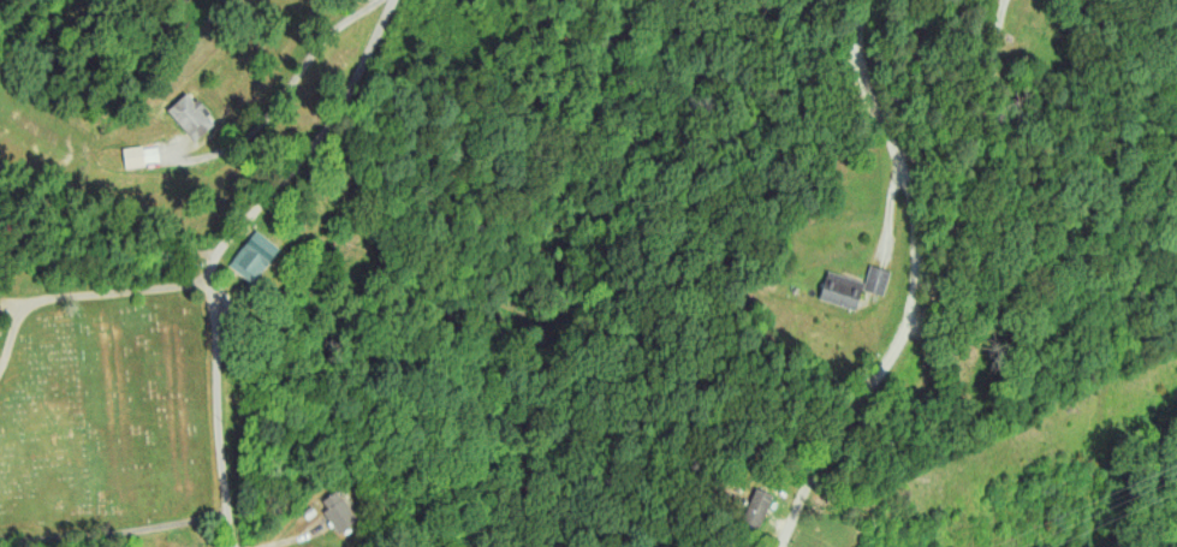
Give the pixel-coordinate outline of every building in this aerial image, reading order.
[(167,108),(193,140),(215,122),(189,90),(167,108)] [(144,164),(140,145),(121,148),(125,168),(144,164)] [(252,283),(279,248),(255,229),(227,264),(252,283)] [(862,290),(883,295),(889,269),(868,264),(862,290)] [(817,297),(854,309),(863,282),(826,270),(817,297)] [(772,494),(755,487),(741,520),(758,528),(772,494)] [(318,502),(340,533),(358,519),(336,489),(318,502)]
